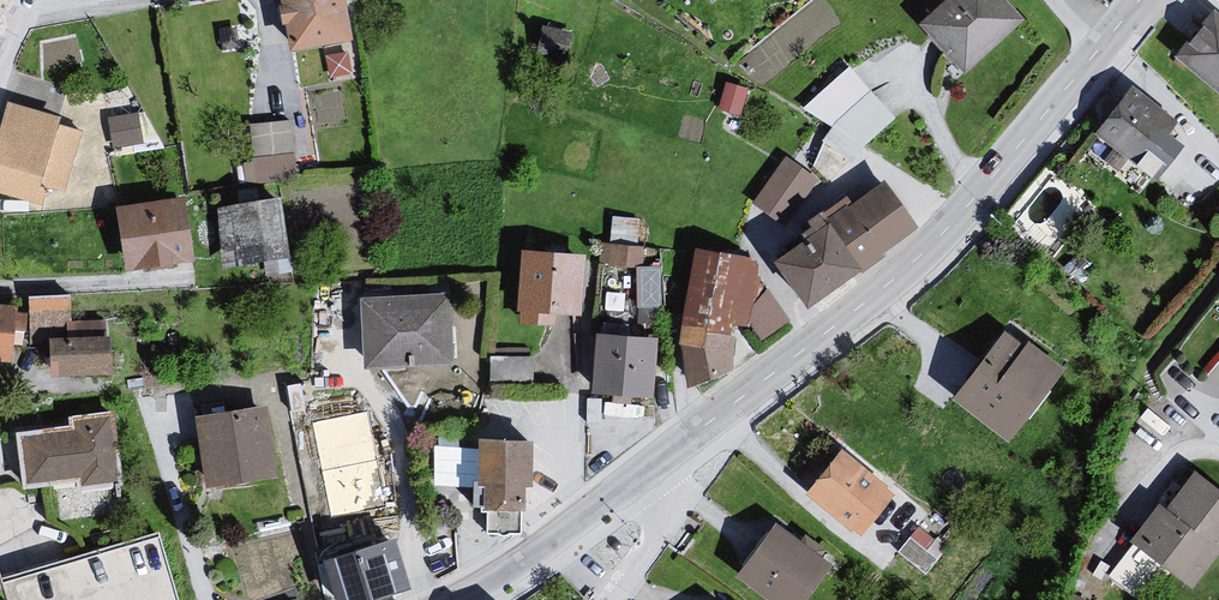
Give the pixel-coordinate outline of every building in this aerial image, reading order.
[(274,53),(336,44),(328,0),(263,0),(274,53)] [(918,25),(965,77),(1025,23),(1004,0),(946,0),(918,25)] [(1182,58),(1218,89),(1218,21),(1215,18),(1199,37),(1182,58)] [(849,72),(808,109),(866,144),(891,119),(849,72)] [(1133,89),(1097,136),(1160,184),(1184,152),(1166,138),(1178,124),(1133,89)] [(3,107),(0,116),(0,204),(29,210),(59,201),(77,133),(3,107)] [(111,112),(113,141),(142,139),(140,110),(111,112)] [(295,116),(247,118),(250,179),(298,176),(295,116)] [(813,181),(785,161),(755,203),(784,223),(813,181)] [(885,182),(827,224),(861,271),(919,229),(885,182)] [(278,254),(268,200),(208,210),(217,264),(278,254)] [(174,201),(101,212),(99,245),(114,277),(127,274),(178,264),(174,201)] [(827,224),(776,262),(809,307),(861,271),(827,224)] [(757,265),(698,253),(684,326),(690,387),(730,372),(730,337),(732,319),(751,322),(763,339),(788,323),(756,279),(757,265)] [(583,261),(527,257),(523,320),(551,322),(552,313),(580,315),(583,261)] [(639,259),(637,300),(660,301),(662,260),(639,259)] [(441,298),(347,301),(352,372),(445,368),(441,298)] [(17,368),(21,350),(28,350),(34,319),(21,317),(21,310),(0,308),(0,366),(17,368)] [(1008,335),(957,403),(1008,441),(1059,373),(1008,335)] [(114,338),(53,342),(57,378),(118,374),(114,338)] [(653,346),(603,342),(599,392),(649,396),(653,346)] [(269,409),(199,419),(211,489),(280,484),(269,409)] [(73,432),(23,439),(28,491),(81,484),(83,492),(123,487),(113,416),(74,420),(73,432)] [(470,480),(471,442),(437,441),(436,479),(470,480)] [(541,447),(485,445),(479,470),(483,479),(493,493),(492,514),(525,515),(533,508),(535,502),(539,498),(541,447)] [(841,458),(812,495),(860,534),(890,497),(841,458)] [(1182,476),(1153,511),(1146,505),(1119,544),(1183,591),(1218,545),(1218,503),(1182,476)] [(362,503),(315,516),(321,550),(374,536),(362,503)] [(738,581),(765,599),(812,599),(823,588),(814,580),(824,567),(776,532),(738,581)] [(328,568),(339,599),(381,599),(409,592),(396,548),(328,568)]
